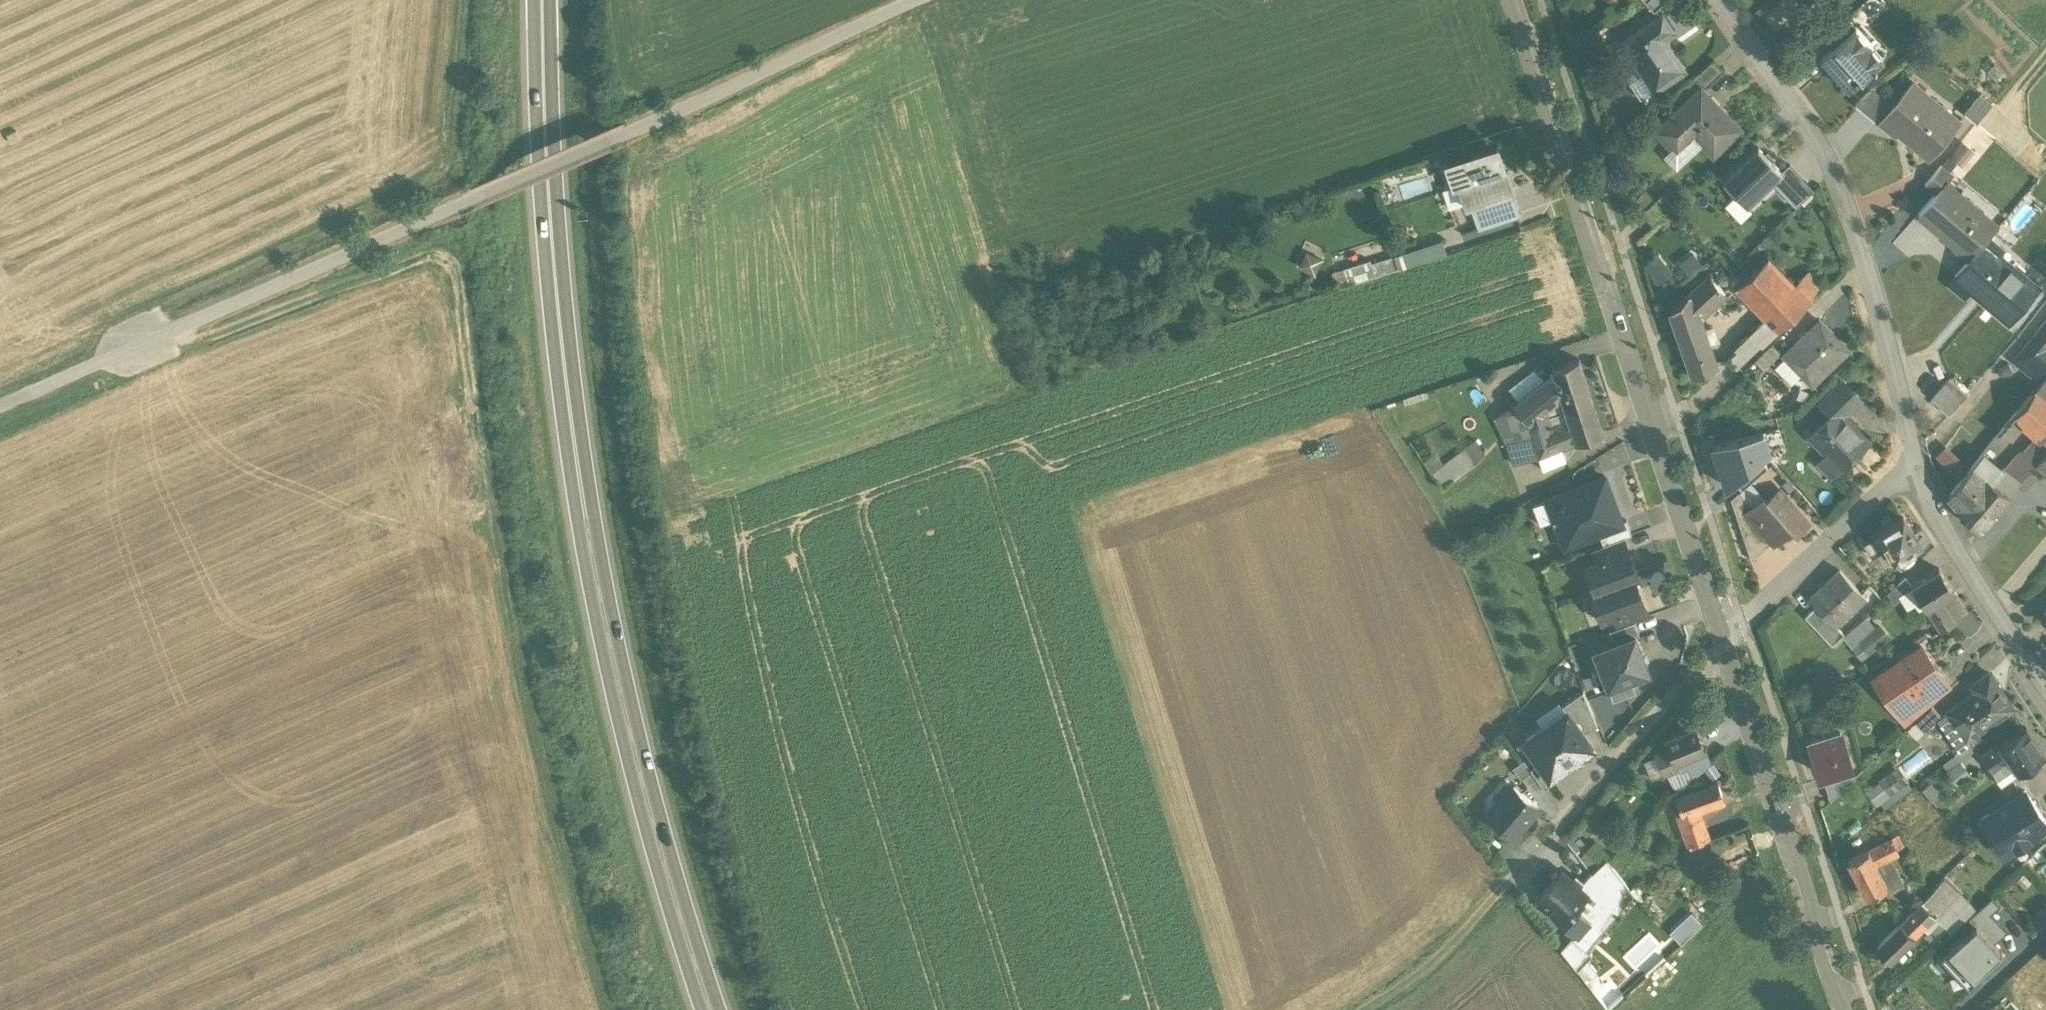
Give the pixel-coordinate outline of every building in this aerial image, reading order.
[(1646,3),(1654,12),(1666,0),(1649,0),(1646,3)] [(1662,15),(1621,43),(1630,56),(1654,91),(1685,71),(1663,38),(1673,31),(1662,15)] [(1847,18),(1826,37),(1835,46),(1856,28),(1847,18)] [(1835,46),(1823,58),(1849,87),(1878,61),(1870,51),(1874,48),(1856,28),(1835,46)] [(1654,91),(1630,56),(1619,64),(1644,99),(1654,91)] [(1713,60),(1696,77),(1706,88),(1723,71),(1713,60)] [(1945,110),(1912,83),(1893,106),(1881,121),(1897,134),(1899,132),(1929,157),(1959,122),(1959,121),(1960,120),(1944,111),(1945,110)] [(1739,130),(1701,89),(1656,132),(1672,148),(1689,131),(1713,155),(1739,130)] [(1893,106),(1873,89),(1855,105),(1878,124),(1881,121),(1893,106)] [(1979,95),(1964,113),(1976,123),(1992,105),(1979,95)] [(1497,146),(1447,163),(1454,185),(1459,183),(1466,201),(1466,204),(1473,201),(1510,189),(1512,188),(1507,171),(1505,171),(1497,146)] [(1782,172),(1758,147),(1723,181),(1747,206),(1772,183),(1782,173),(1782,172)] [(1782,173),(1772,183),(1796,208),(1814,191),(1789,165),(1782,172),(1782,173)] [(1941,165),(1925,185),(1936,194),(1946,181),(1947,182),(1953,175),(1941,165)] [(1936,194),(1918,214),(1954,244),(1953,246),(1969,259),(1983,243),(1988,237),(1998,225),(1947,182),(1946,181),(1936,194)] [(1454,185),(1444,188),(1450,206),(1466,201),(1459,183),(1454,185)] [(1510,189),(1473,201),(1482,226),(1519,214),(1510,189)] [(1654,200),(1644,190),(1634,200),(1644,210),(1654,200)] [(1400,253),(1404,267),(1443,255),(1439,240),(1400,253)] [(1983,243),(1969,259),(1955,276),(2010,322),(2038,289),(1987,245),(1986,245),(1983,243)] [(1662,255),(1648,264),(1661,284),(1675,274),(1662,255)] [(1794,286),(1767,259),(1737,287),(1767,318),(1779,331),(1809,302),(1794,286)] [(1824,288),(1809,273),(1794,286),(1809,302),(1824,288)] [(1711,276),(1688,296),(1697,318),(1724,293),(1711,276)] [(1697,318),(1688,296),(1688,295),(1671,310),(1693,374),(1714,367),(1697,318)] [(1767,318),(1735,349),(1745,361),(1760,347),(1762,348),(1779,331),(1767,318)] [(2042,380),(2045,375),(2045,320),(2015,358),(2042,380)] [(1819,321),(1783,356),(1809,382),(1845,347),(1819,321)] [(1772,345),(1755,361),(1764,370),(1781,354),(1772,345)] [(1745,361),(1735,349),(1729,361),(1737,369),(1745,361)] [(1603,431),(1579,359),(1552,368),(1553,373),(1561,395),(1561,396),(1566,409),(1569,418),(1576,440),(1602,432),(1603,431)] [(1509,389),(1519,401),(1537,386),(1545,380),(1536,369),(1509,389)] [(1561,395),(1553,373),(1545,380),(1537,386),(1546,408),(1561,395)] [(2042,380),(2036,388),(2045,397),(2045,375),(2042,380)] [(1967,395),(1950,378),(1932,399),(1949,416),(1967,395)] [(1860,400),(1843,383),(1822,404),(1832,415),(1833,415),(1836,411),(1842,417),(1843,417),(1860,400)] [(1519,401),(1515,405),(1524,416),(1529,422),(1545,409),(1546,408),(1537,386),(1519,401)] [(2036,388),(2015,414),(2038,433),(2045,440),(2045,397),(2036,388)] [(1561,395),(1546,408),(1549,415),(1566,409),(1561,396),(1561,395)] [(1524,416),(1515,405),(1497,418),(1509,444),(1520,440),(1515,423),(1524,416)] [(1569,418),(1550,426),(1545,409),(1529,422),(1539,456),(1562,447),(1576,440),(1569,418)] [(1843,417),(1842,417),(1836,411),(1833,415),(1832,415),(1810,436),(1841,467),(1844,465),(1850,465),(1854,460),(1854,455),(1867,442),(1843,417)] [(1524,416),(1515,423),(1520,440),(1527,460),(1539,456),(1529,422),(1524,416)] [(2004,468),(2020,482),(2029,473),(2037,462),(2045,452),(2045,440),(2038,433),(2021,454),(2017,451),(2004,468)] [(1764,434),(1714,447),(1728,486),(1734,481),(1761,458),(1769,451),(1764,434)] [(1509,444),(1508,444),(1514,464),(1527,460),(1520,440),(1509,444)] [(1444,466),(1454,479),(1482,456),(1473,443),(1444,466)] [(1562,447),(1539,456),(1544,470),(1567,461),(1562,447)] [(2004,468),(1984,452),(1973,465),(1986,476),(2009,495),(2020,482),(2004,468)] [(2037,462),(2045,469),(2045,452),(2037,462)] [(1423,463),(1432,475),(1444,466),(1435,454),(1423,463)] [(1761,458),(1734,481),(1742,490),(1769,467),(1761,458)] [(1973,465),(1949,496),(1959,509),(1986,476),(1973,465)] [(1444,466),(1432,475),(1442,488),(1454,479),(1444,466)] [(1602,477),(1532,503),(1540,524),(1555,518),(1565,546),(1599,534),(1623,525),(1622,521),(1604,476),(1602,477)] [(2009,495),(1986,476),(1959,509),(1980,530),(2009,495)] [(1809,523),(1780,490),(1767,501),(1763,496),(1752,506),(1761,517),(1754,523),(1771,543),(1771,544),(1772,545),(1790,530),(1795,535),(1809,523)] [(1752,506),(1739,492),(1731,499),(1742,534),(1754,523),(1761,517),(1752,506)] [(1903,518),(1879,535),(1885,544),(1896,561),(1920,544),(1903,518)] [(1622,521),(1623,525),(1599,534),(1603,545),(1622,538),(1631,534),(1626,519),(1622,521)] [(1771,543),(1754,523),(1742,534),(1751,560),(1771,544),(1771,543)] [(1879,534),(1864,544),(1869,553),(1885,544),(1879,535),(1879,534)] [(1603,545),(1593,549),(1597,560),(1627,549),(1622,538),(1603,545)] [(1597,560),(1585,565),(1595,590),(1595,591),(1634,576),(1634,577),(1638,575),(1628,548),(1627,549),(1597,560)] [(1839,570),(1809,599),(1816,606),(1835,626),(1836,625),(1865,597),(1839,570)] [(1939,570),(1912,587),(1927,610),(1941,601),(1954,593),(1939,570)] [(1634,576),(1595,591),(1595,590),(1591,592),(1602,618),(1613,614),(1643,603),(1644,602),(1634,577),(1634,576)] [(1905,576),(1887,593),(1895,604),(1912,587),(1905,576)] [(1941,601),(1927,610),(1940,631),(1954,622),(1941,601)] [(1643,603),(1613,614),(1618,626),(1634,620),(1647,615),(1643,603)] [(1835,626),(1816,606),(1805,616),(1832,645),(1844,633),(1836,625),(1835,626)] [(1618,626),(1609,629),(1614,642),(1635,634),(1635,635),(1639,634),(1634,620),(1618,626)] [(1875,629),(1852,649),(1861,659),(1884,640),(1875,629)] [(1614,642),(1594,650),(1608,687),(1630,678),(1649,671),(1635,635),(1635,634),(1614,642)] [(1922,646),(1909,655),(1905,653),(1897,658),(1897,663),(1874,679),(1875,681),(1880,677),(1899,705),(1895,708),(1896,710),(1906,703),(1935,683),(1943,677),(1922,646)] [(1977,693),(1965,701),(1964,700),(1948,712),(1948,713),(1967,739),(2013,707),(1989,674),(1972,685),(1977,693)] [(1630,678),(1608,687),(1613,700),(1635,691),(1630,678)] [(1935,683),(1906,703),(1916,719),(1931,705),(1943,694),(1935,683)] [(1580,690),(1563,701),(1583,730),(1594,721),(1580,690)] [(1547,773),(1592,742),(1583,730),(1563,701),(1518,733),(1536,758),(1547,773)] [(1916,719),(1914,722),(1924,732),(1937,720),(1941,716),(1931,705),(1916,719)] [(1967,739),(1948,713),(1942,717),(1941,716),(1937,720),(1959,751),(1968,745),(1967,740),(1967,739)] [(1694,724),(1666,735),(1671,748),(1675,759),(1676,759),(1704,747),(1694,724)] [(2026,727),(1999,746),(1999,747),(2008,761),(1992,772),(2001,786),(2045,756),(2026,727)] [(1841,732),(1809,742),(1820,774),(1822,774),(1851,764),(1841,732)] [(1999,747),(1982,758),(1992,772),(2008,761),(1999,747)] [(1671,748),(1657,753),(1665,772),(1680,767),(1676,759),(1675,759),(1671,748)] [(1547,773),(1536,758),(1527,765),(1541,784),(1550,778),(1547,773)] [(1830,800),(1855,777),(1851,764),(1822,774),(1830,800)] [(1479,809),(1511,837),(1538,806),(1506,778),(1479,809)] [(1717,781),(1676,796),(1681,811),(1682,813),(1698,807),(1723,798),(1717,781)] [(1868,790),(1877,805),(1892,796),(1883,781),(1868,790)] [(1980,820),(1987,829),(1986,830),(1989,835),(1990,838),(1993,841),(1997,845),(2004,855),(2012,849),(2013,849),(2019,847),(2023,845),(2027,842),(2031,837),(2045,827),(2045,823),(2025,791),(1980,820)] [(1698,807),(1682,813),(1681,811),(1677,812),(1688,844),(1709,836),(1698,807)] [(1891,838),(1869,849),(1887,886),(1886,886),(1889,892),(1903,885),(1889,858),(1899,853),(1891,838)] [(1868,849),(1847,860),(1866,896),(1886,886),(1887,886),(1869,849),(1868,850),(1868,849)] [(1613,907),(1629,888),(1608,860),(1593,873),(1592,871),(1583,881),(1613,907)] [(1561,870),(1538,897),(1564,920),(1564,919),(1576,905),(1587,892),(1579,885),(1571,878),(1561,870)] [(1975,908),(1944,877),(1930,895),(1922,902),(1935,916),(1950,931),(1975,908)] [(1613,907),(1583,881),(1579,885),(1587,892),(1576,905),(1589,917),(1596,925),(1613,907)] [(1976,926),(1994,945),(2008,932),(1991,915),(2000,907),(1992,898),(1968,919),(1975,926),(1976,926)] [(1922,902),(1877,946),(1891,959),(1935,916),(1922,902)] [(1589,917),(1576,905),(1564,919),(1577,931),(1589,917)] [(1683,941),(1705,922),(1694,909),(1672,929),(1683,941)] [(1976,926),(1975,926),(1941,958),(1970,990),(1992,970),(1989,967),(2003,954),(1994,945),(1976,926)] [(1591,953),(1571,935),(1561,948),(1577,968),(1591,953)]
